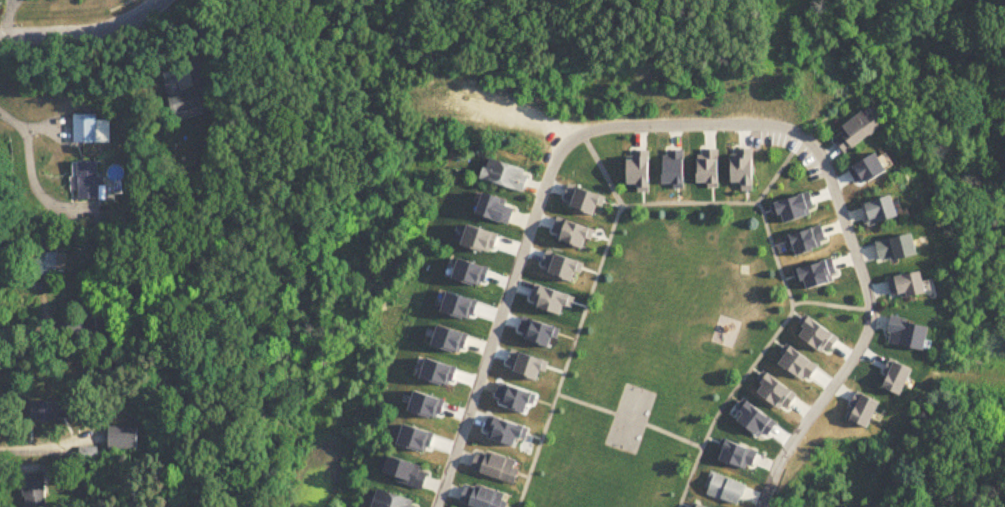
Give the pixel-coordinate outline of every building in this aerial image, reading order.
[(198,109),(194,90),(180,93),(176,78),(161,82),(168,116),(198,109)] [(840,133),(830,140),(842,155),(874,130),(860,111),(837,129),(840,133)] [(71,142),(107,142),(107,120),(93,120),(93,116),(71,116),(71,142)] [(519,194),(526,172),(483,159),(476,181),(519,194)] [(93,161),(74,161),(74,199),(93,199),(93,161)] [(864,226),(894,220),(890,199),(860,204),(864,226)] [(913,256),(908,236),(872,245),(877,265),(913,256)] [(62,270),(62,251),(18,251),(18,270),(62,270)] [(887,277),(887,298),(919,298),(919,277),(887,277)] [(56,399),(24,399),(24,420),(56,420),(56,399)] [(132,448),(132,426),(104,426),(104,448),(132,448)] [(517,463),(482,450),(474,471),(509,484),(517,463)] [(383,477),(418,489),(425,469),(390,457),(383,477)] [(19,472),(19,506),(41,506),(41,472),(19,472)] [(701,493),(735,505),(743,483),(708,472),(701,493)] [(504,495),(463,482),(456,502),(471,506),(501,506),(504,495)] [(414,500),(373,488),(367,506),(412,506),(414,500)]
